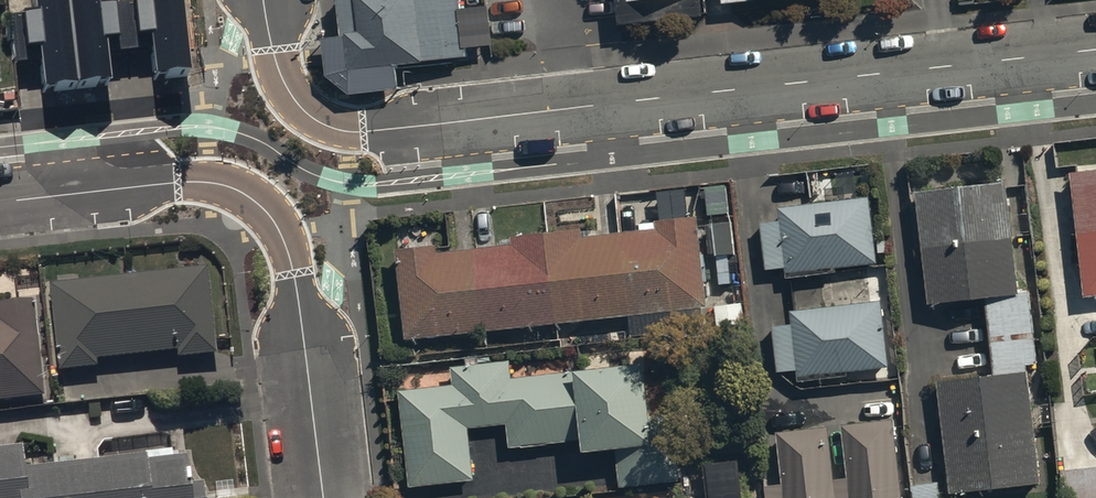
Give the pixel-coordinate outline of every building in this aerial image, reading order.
[(36,10),(14,13),(19,60),(41,58),(45,92),(113,84),(109,49),(150,44),(154,80),(193,75),(184,0),(118,0),(103,2),(103,0),(35,0),(36,10)] [(462,0),(340,0),(344,32),(333,34),(325,35),(327,55),(329,74),(345,86),(352,91),(402,86),(401,83),(399,61),(468,53),(462,0)] [(1068,172),(1082,296),(1095,294),(1095,169),(1068,172)] [(1004,180),(914,190),(926,306),(1016,296),(1004,180)] [(865,195),(773,206),(774,217),(755,220),(761,265),(780,262),(781,270),(873,258),(865,195)] [(429,249),(391,254),(402,341),(705,305),(694,218),(653,222),(654,231),(580,240),(579,229),(509,238),(511,248),(430,258),(429,249)] [(204,275),(44,291),(52,379),(91,375),(90,365),(173,357),(174,365),(212,361),(204,275)] [(878,298),(785,308),(787,321),(767,324),(772,370),(792,368),(793,375),(885,365),(878,298)] [(37,403),(27,305),(0,308),(0,406),(37,403)] [(450,382),(395,387),(405,484),(470,478),(465,426),(505,422),(507,447),(583,440),(584,452),(616,449),(619,486),(674,481),(667,415),(651,417),(647,370),(598,374),(598,368),(508,376),(507,362),(448,367),(450,382)] [(1024,370),(934,380),(947,495),(1037,485),(1024,370)] [(771,431),(777,484),(760,486),(761,497),(901,497),(892,419),(837,425),(842,476),(828,478),(823,425),(771,431)] [(0,454),(0,497),(20,497),(16,453),(0,454)] [(18,475),(20,497),(195,497),(191,458),(18,475)] [(913,482),(914,497),(943,497),(941,479),(913,482)]
